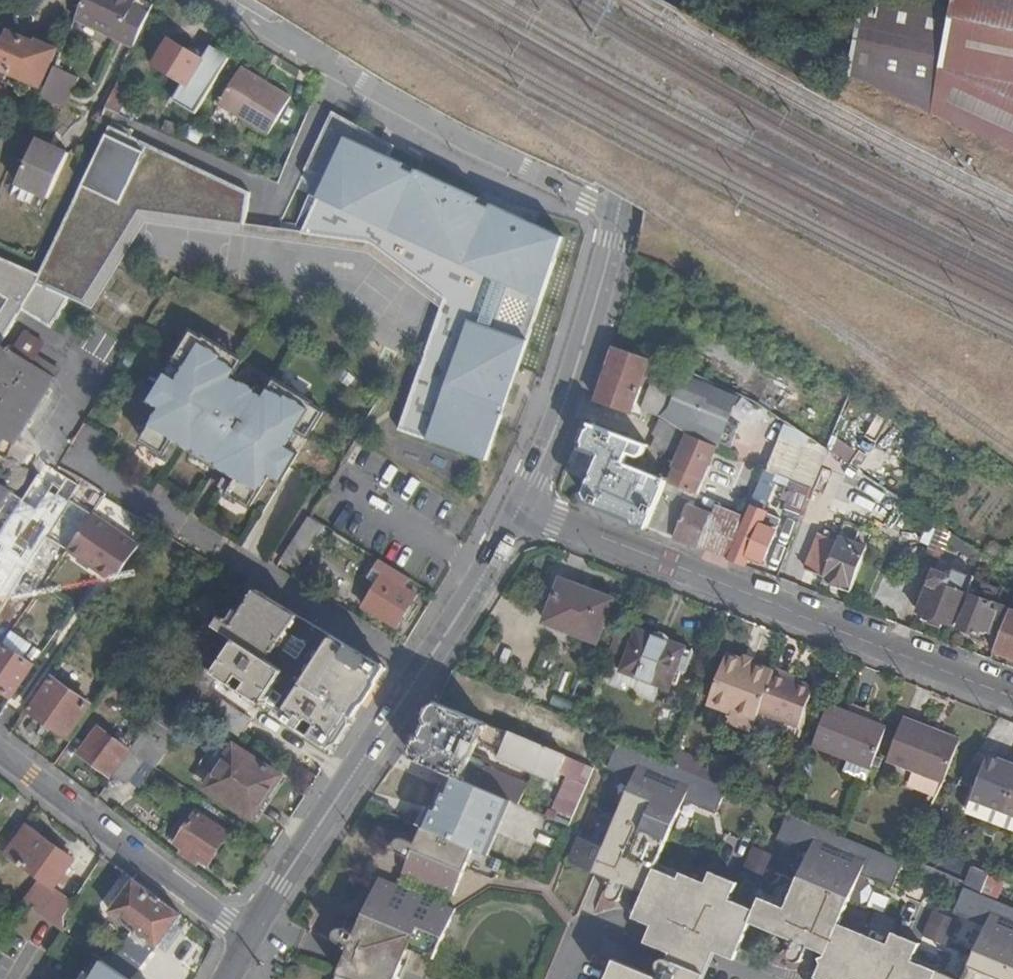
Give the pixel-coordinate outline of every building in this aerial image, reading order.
[(76,20),(120,39),(134,7),(136,3),(130,0),(85,0),(76,20)] [(153,4),(145,0),(138,0),(136,3),(134,7),(149,13),(153,4)] [(933,110),(954,0),(864,0),(848,75),(933,110)] [(954,0),(933,110),(1012,148),(1012,0),(954,0)] [(133,46),(149,13),(134,7),(120,39),(133,46)] [(0,48),(0,68),(42,86),(58,49),(36,40),(35,43),(8,31),(0,48)] [(202,57),(169,37),(154,63),(187,84),(202,57)] [(284,90),(239,64),(217,101),(263,127),(284,90)] [(54,66),(40,98),(66,109),(80,78),(54,66)] [(105,105),(120,112),(131,88),(117,80),(105,105)] [(402,429),(488,456),(560,234),(373,147),(380,132),(331,110),(306,165),(325,176),(300,232),(365,245),(374,228),(498,285),(478,342),(434,327),(402,429)] [(182,126),(167,119),(163,129),(177,135),(182,126)] [(2,345),(26,306),(54,324),(84,272),(100,277),(141,203),(244,221),(250,188),(108,126),(40,271),(0,253),(0,343),(2,345)] [(70,152),(38,136),(10,194),(43,210),(70,152)] [(243,358),(207,335),(206,336),(194,329),(180,352),(191,359),(180,376),(168,369),(151,396),(163,403),(142,435),(164,449),(173,434),(217,463),(223,453),(232,459),(227,468),(236,474),(226,490),(248,503),(268,471),(280,479),(296,453),(285,446),(296,428),(308,436),(322,411),(310,404),(312,402),(275,378),(264,396),(231,375),(243,358)] [(0,343),(0,436),(1,434),(15,443),(55,378),(2,345),(0,343)] [(616,349),(598,402),(641,416),(643,409),(668,417),(676,404),(687,375),(663,366),(656,385),(649,391),(643,388),(652,362),(616,349)] [(677,462),(670,483),(687,490),(700,495),(705,497),(710,486),(704,484),(739,397),(689,376),(687,375),(676,404),(668,417),(672,420),(686,435),(686,440),(677,462)] [(672,420),(668,417),(659,440),(662,441),(658,454),(677,462),(686,440),(686,435),(672,420)] [(591,505),(649,528),(666,491),(670,483),(625,465),(629,453),(640,457),(645,455),(648,447),(596,428),(578,477),(591,482),(587,494),(591,505)] [(837,438),(831,453),(852,462),(859,448),(837,438)] [(813,446),(799,483),(813,489),(827,452),(813,446)] [(223,453),(217,463),(227,468),(232,459),(223,453)] [(56,466),(45,483),(94,512),(105,496),(56,466)] [(787,509),(803,516),(813,489),(799,483),(797,482),(787,509)] [(11,489),(0,483),(0,508),(11,489)] [(649,528),(700,547),(712,516),(695,509),(700,495),(687,490),(683,497),(666,491),(649,528)] [(730,559),(747,566),(750,557),(760,561),(761,558),(764,559),(780,520),(749,508),(746,517),(748,519),(739,545),(736,544),(730,559)] [(700,547),(710,551),(723,515),(714,511),(712,516),(700,547)] [(62,558),(108,589),(137,546),(92,514),(62,558)] [(306,515),(279,557),(295,566),(322,524),(306,515)] [(710,551),(730,559),(736,544),(743,523),(723,515),(710,551)] [(955,533),(942,525),(930,554),(944,559),(951,543),(955,533)] [(861,533),(857,545),(868,549),(873,538),(861,533)] [(987,555),(955,533),(951,543),(983,564),(987,555)] [(808,568),(826,575),(838,543),(820,536),(808,568)] [(852,593),(855,586),(868,549),(857,545),(840,538),(838,543),(826,575),(841,580),(838,588),(852,593)] [(408,585),(412,577),(379,557),(368,576),(377,582),(371,591),(362,605),(397,626),(418,592),(408,585)] [(920,610),(958,625),(964,614),(971,595),(977,579),(955,570),(951,580),(936,573),(920,610)] [(362,586),(371,591),(377,582),(368,576),(362,586)] [(597,643),(613,602),(562,581),(546,622),(597,643)] [(359,707),(385,667),(252,586),(245,596),(236,591),(212,627),(235,641),(215,672),(218,673),(262,702),(265,696),(258,692),(262,684),(253,678),(264,661),(302,687),(283,716),(332,748),(359,707)] [(1002,638),(1009,617),(991,609),(992,604),(971,595),(964,614),(967,615),(962,628),(981,635),(983,631),(1002,638)] [(1012,658),(1012,611),(1009,617),(1002,638),(996,652),(1012,658)] [(633,635),(619,630),(610,654),(624,659),(633,635)] [(684,649),(637,631),(622,671),(611,667),(605,683),(654,702),(660,686),(669,690),(677,669),(686,672),(694,652),(684,649)] [(11,697),(34,663),(3,641),(0,645),(0,689),(11,697)] [(758,715),(773,677),(744,667),(746,661),(728,655),(711,702),(734,710),(757,719),(758,715)] [(199,708),(241,736),(252,719),(220,698),(211,710),(199,701),(218,673),(215,672),(192,656),(171,689),(199,708)] [(791,678),(775,672),(773,677),(758,715),(799,732),(814,694),(800,689),(789,684),(791,678)] [(90,703),(52,676),(30,710),(67,735),(90,703)] [(802,683),(791,678),(789,684),(800,689),(802,683)] [(143,759),(159,769),(199,708),(171,689),(157,709),(134,743),(129,749),(143,759)] [(134,743),(157,709),(148,703),(125,735),(126,739),(123,744),(99,726),(79,753),(109,775),(132,742),(134,743)] [(453,711),(437,704),(412,760),(445,774),(448,775),(504,799),(510,801),(515,803),(524,783),(483,766),(476,757),(472,756),(480,738),(485,740),(483,747),(503,755),(501,759),(556,781),(559,772),(569,776),(556,807),(574,815),(593,769),(453,711)] [(872,769),(888,730),(830,708),(814,748),(848,761),(872,769)] [(729,725),(752,732),(757,719),(734,710),(729,725)] [(944,782),(959,745),(931,735),(933,730),(904,719),(889,761),(944,782)] [(931,735),(959,745),(960,740),(933,730),(931,735)] [(279,774),(233,744),(206,787),(252,817),(279,774)] [(912,961),(920,943),(894,932),(887,951),(838,930),(860,875),(893,888),(903,862),(845,838),(788,814),(777,840),(809,854),(786,909),(761,898),(755,911),(731,901),(738,884),(712,873),(705,890),(655,869),(684,801),(715,814),(726,788),(693,775),(670,765),(618,744),(607,770),(632,780),(604,847),(579,836),(568,861),(612,880),(607,894),(607,898),(611,902),(616,902),(620,900),(626,886),(645,894),(635,918),(653,926),(646,943),(671,953),(669,959),(663,959),(659,964),(659,968),(663,973),(660,978),(699,978),(711,950),(735,960),(751,923),(795,941),(790,953),(790,959),(793,963),(800,964),(802,962),(809,947),(826,954),(816,978),(954,978),(912,961)] [(658,747),(655,756),(668,762),(672,753),(658,747)] [(129,749),(113,775),(126,784),(143,759),(129,749)] [(676,750),(670,765),(693,775),(698,760),(676,750)] [(1012,794),(1012,770),(1002,765),(1004,762),(991,757),(987,761),(973,800),(1006,813),(1012,794)] [(698,760),(693,775),(726,788),(729,790),(735,775),(698,760)] [(872,769),(848,761),(843,775),(866,783),(872,769)] [(448,775),(445,774),(413,824),(419,827),(426,809),(430,810),(437,792),(440,793),(448,775)] [(504,799),(448,775),(440,793),(437,792),(430,810),(426,809),(419,827),(422,828),(473,849),(482,852),(504,799)] [(794,785),(785,781),(779,795),(788,799),(794,785)] [(510,801),(504,799),(482,852),(489,855),(510,801)] [(196,854),(199,857),(209,863),(230,832),(196,810),(176,842),(184,847),(180,853),(191,860),(196,854)] [(55,887),(74,860),(28,826),(7,853),(55,887)] [(473,849),(422,828),(415,844),(404,840),(399,840),(395,843),(394,849),(398,853),(410,858),(404,874),(454,894),(473,849)] [(769,883),(780,857),(754,847),(743,873),(769,883)] [(196,862),(199,857),(196,854),(191,860),(196,862)] [(963,887),(964,887),(982,894),(990,874),(972,866),(963,887)] [(350,948),(402,968),(410,948),(436,958),(456,908),(379,877),(356,934),(346,929),(339,929),(335,933),(335,938),(337,942),(350,948)] [(157,897),(132,879),(109,912),(132,930),(157,897)] [(45,881),(26,906),(43,918),(55,901),(61,892),(45,881)] [(964,887),(954,914),(985,927),(964,978),(1012,978),(1012,907),(982,894),(964,887)] [(132,930),(116,951),(107,963),(128,978),(131,978),(151,952),(142,945),(146,940),(156,947),(157,948),(181,915),(157,897),(132,930)] [(61,915),(66,908),(55,901),(43,918),(63,932),(61,915)] [(949,947),(959,921),(934,910),(924,936),(949,947)] [(107,963),(116,951),(95,936),(86,948),(92,952),(107,963)] [(151,952),(156,947),(146,940),(142,945),(151,952)] [(339,974),(351,978),(398,978),(402,968),(350,948),(345,959),(339,974)] [(107,963),(92,952),(76,978),(128,978),(107,963)] [(615,961),(608,978),(660,978),(615,961)]
